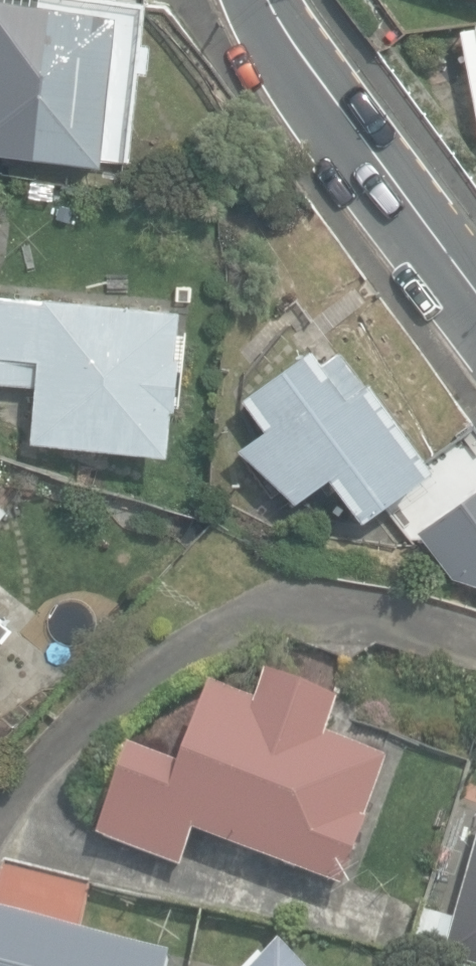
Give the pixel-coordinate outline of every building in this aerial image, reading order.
[(112,160),(112,157),(131,159),(145,69),(154,69),(159,39),(151,37),(156,0),(0,0),(0,147),(112,160)] [(44,382),(40,437),(180,448),(183,403),(187,403),(192,350),(188,349),(191,305),(0,290),(0,378),(44,382)] [(278,420),(246,445),(301,500),(326,481),(334,491),(349,480),(376,514),(448,459),(354,340),(337,354),(324,338),(255,391),(278,420)] [(430,523),(461,571),(475,575),(475,490),(430,523)] [(15,624),(10,620),(12,618),(0,608),(0,642),(15,624)] [(186,866),(201,828),(350,886),(376,819),(371,817),(395,757),(337,735),(350,702),(279,675),(269,702),(223,684),(191,766),(138,745),(103,834),(186,866)] [(453,913),(442,951),(475,961),(475,834),(453,913)] [(184,955),(85,930),(97,882),(11,861),(0,907),(0,965),(181,965),(184,955)] [(410,942),(442,951),(453,913),(421,904),(410,942)] [(288,940),(272,956),(268,952),(253,965),(313,965),(288,940)]
